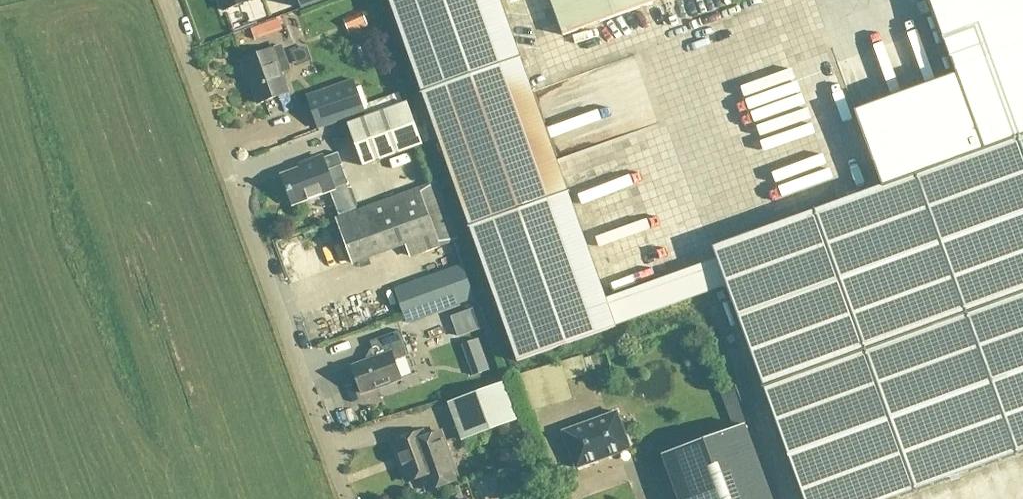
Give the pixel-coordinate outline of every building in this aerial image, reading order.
[(222,12),(249,2),(248,0),(217,0),(222,12)] [(299,10),(327,0),(295,0),(299,10)] [(497,0),(386,0),(420,96),(518,61),(497,0)] [(560,37),(664,0),(547,0),(560,37)] [(735,7),(733,0),(722,0),(725,10),(735,7)] [(880,188),(914,176),(1016,139),(1022,136),(1022,0),(927,0),(954,76),(853,113),(864,143),(880,188)] [(287,14),(252,25),(255,37),(291,26),(287,14)] [(341,21),(347,36),(366,28),(361,14),(341,21)] [(279,47),(270,51),(238,63),(244,80),(246,79),(255,105),(285,95),(279,76),(289,72),(279,47)] [(518,61),(420,96),(468,230),(566,195),(518,61)] [(351,82),(304,98),(316,131),(362,114),(351,82)] [(360,168),(417,148),(420,147),(405,105),(345,126),(360,168)] [(1016,139),(914,176),(965,315),(1022,294),(1022,160),(1016,139)] [(279,177),(291,207),(332,192),(325,173),(340,167),(335,155),(320,160),(319,159),(307,163),(308,167),(279,177)] [(584,201),(628,185),(623,170),(579,186),(584,201)] [(965,315),(914,176),(880,188),(813,213),(863,352),(965,315)] [(757,180),(747,182),(753,210),(763,208),(757,180)] [(434,184),(334,221),(350,266),(403,247),(407,258),(455,241),(434,184)] [(566,195),(468,230),(515,364),(613,329),(566,195)] [(863,352),(813,213),(711,250),(762,389),(863,352)] [(630,261),(655,254),(648,230),(607,242),(612,258),(628,254),(630,261)] [(678,287),(689,283),(679,257),(669,261),(678,287)] [(392,292),(404,324),(473,299),(461,267),(392,292)] [(606,278),(615,302),(641,292),(633,268),(606,278)] [(965,315),(1015,454),(1022,451),(1022,294),(965,315)] [(965,315),(863,352),(914,491),(1015,454),(965,315)] [(365,363),(350,369),(360,396),(399,381),(392,363),(407,357),(398,332),(367,344),(370,351),(367,352),(364,361),(365,363)] [(863,352),(762,389),(802,498),(891,498),(914,491),(863,352)] [(484,359),(466,366),(470,377),(488,371),(484,359)] [(503,384),(445,405),(459,443),(511,424),(517,422),(503,384)] [(615,414),(562,433),(575,469),(628,450),(615,414)] [(660,457),(676,498),(770,498),(743,426),(660,457)] [(437,434),(421,440),(419,434),(391,445),(405,484),(420,479),(425,492),(454,482),(437,434)] [(656,445),(640,451),(644,462),(660,457),(656,445)]
